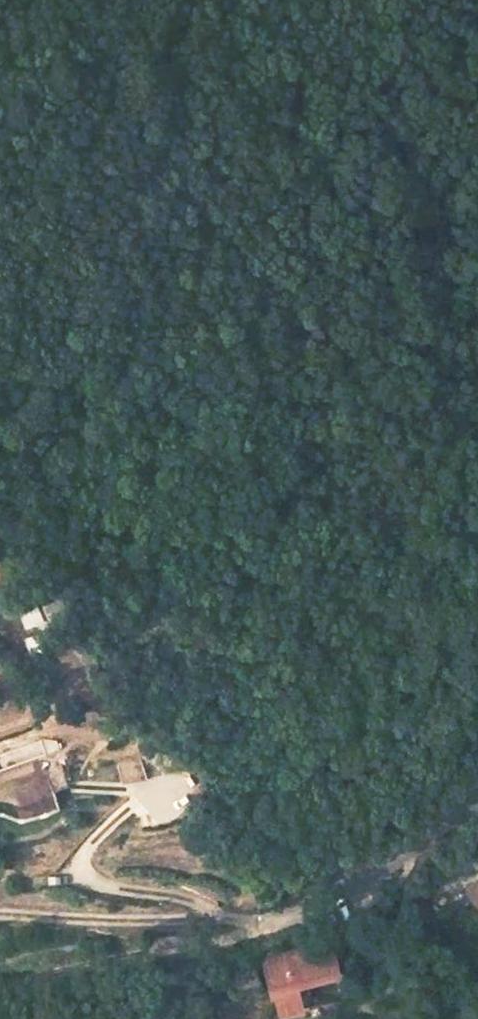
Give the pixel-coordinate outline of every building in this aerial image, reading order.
[(170,800),(183,793),(171,771),(159,777),(170,800)] [(54,792),(22,802),(29,820),(61,809),(54,792)] [(467,890),(477,903),(477,881),(467,890)] [(357,893),(342,903),(349,919),(367,909),(357,893)] [(279,953),(262,958),(279,1016),(302,1009),(296,987),(341,975),(333,950),(291,961),(282,963),(279,953)] [(288,951),(279,953),(282,963),(291,961),(288,951)] [(256,971),(230,974),(232,991),(258,988),(256,971)] [(309,984),(296,987),(302,1009),(315,1006),(309,984)]
